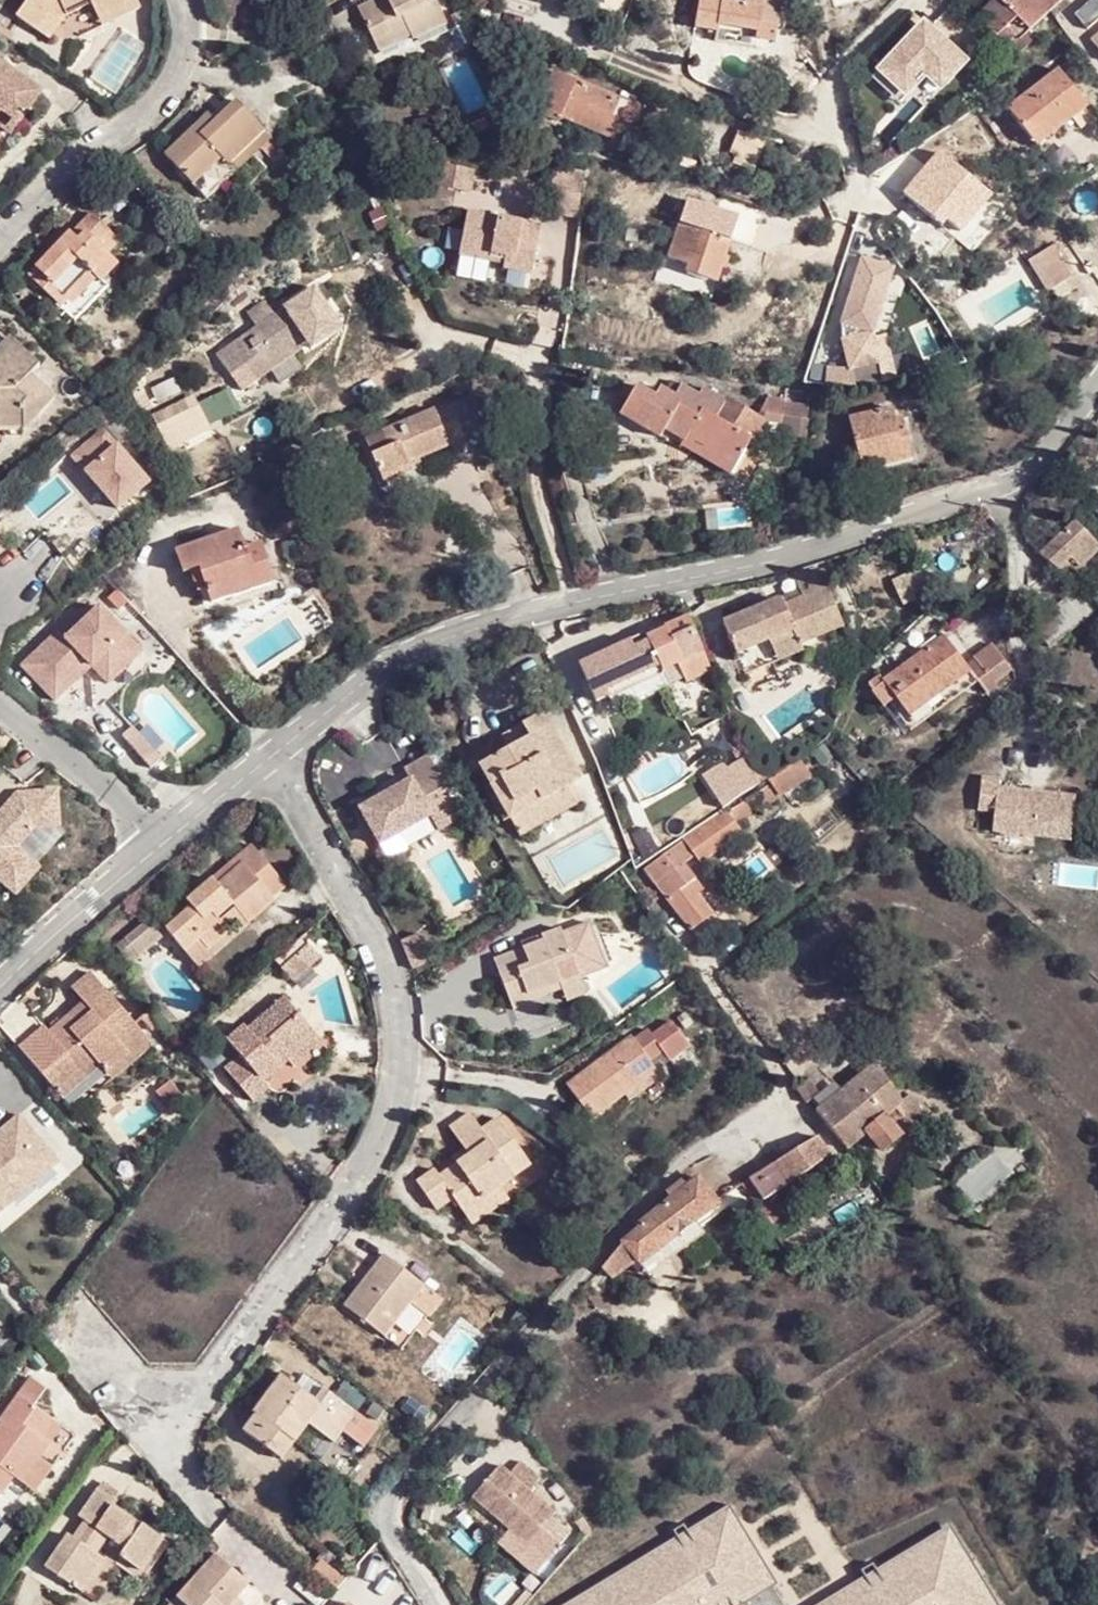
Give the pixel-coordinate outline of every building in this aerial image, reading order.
[(134,0),(28,0),(16,17),(37,32),(49,15),(61,24),(66,17),(91,5),(97,16),(134,0)] [(139,8),(135,0),(134,0),(97,16),(102,27),(139,8)] [(356,8),(377,53),(410,37),(413,41),(446,24),(434,0),(373,0),(356,8)] [(755,40),(773,43),(779,0),(744,0),(744,3),(723,0),(697,0),(692,29),(715,33),(717,25),(756,32),(755,40)] [(863,0),(827,0),(830,9),(863,0)] [(1060,0),(985,0),(970,13),(1002,47),(1011,39),(1015,42),(1047,11),(1048,11),(1060,0)] [(1097,24),(1097,0),(1077,18),(1089,32),(1097,24)] [(49,15),(37,32),(49,40),(61,24),(49,15)] [(924,16),(876,68),(906,96),(927,75),(941,89),(970,59),(924,16)] [(717,25),(715,33),(755,40),(756,32),(717,25)] [(18,121),(41,91),(0,58),(0,107),(18,121)] [(559,119),(613,141),(620,123),(620,125),(623,126),(626,128),(628,127),(631,126),(633,123),(634,119),(639,107),(551,71),(534,114),(556,125),(559,119)] [(1033,146),(1084,109),(1056,72),(1007,110),(1033,146)] [(223,159),(230,166),(264,134),(234,102),(214,122),(197,136),(191,130),(164,156),(193,187),(223,159)] [(9,132),(18,121),(0,107),(0,125),(9,132)] [(197,136),(214,122),(207,115),(191,130),(197,136)] [(729,157),(751,166),(761,143),(740,134),(729,157)] [(223,159),(193,187),(205,200),(235,171),(230,166),(223,159)] [(935,213),(945,222),(960,233),(990,197),(950,164),(932,187),(918,175),(900,196),(929,220),(935,213)] [(582,176),(553,171),(550,191),(558,193),(553,216),(575,220),(582,176)] [(463,175),(444,172),(440,195),(458,199),(463,175)] [(472,177),(463,175),(458,199),(467,200),(472,177)] [(683,272),(715,282),(721,262),(724,263),(731,241),(728,239),(733,222),(685,207),(679,225),(676,224),(666,259),(686,265),(683,272)] [(935,213),(929,220),(939,229),(945,222),(935,213)] [(98,247),(111,234),(90,214),(29,277),(61,309),(67,303),(71,307),(95,280),(91,275),(108,257),(98,247)] [(537,230),(466,216),(459,261),(490,267),(491,254),(503,257),(501,269),(500,273),(529,279),(537,230)] [(108,257),(121,244),(111,234),(98,247),(108,257)] [(1058,288),(1073,278),(1066,267),(1062,270),(1044,242),(1023,256),(1041,284),(1051,278),(1058,288)] [(503,257),(491,254),(490,267),(501,269),(503,257)] [(91,275),(95,280),(100,285),(118,266),(108,257),(91,275)] [(490,267),(459,261),(458,268),(489,275),(490,267)] [(271,373),(293,357),(308,346),(282,309),(215,356),(229,376),(244,367),(256,383),(271,373)] [(832,365),(830,383),(851,386),(887,377),(875,332),(874,328),(845,336),(853,367),(832,365)] [(889,328),(875,332),(887,377),(901,373),(889,328)] [(12,344),(7,339),(0,346),(0,356),(12,344)] [(27,423),(28,415),(41,413),(54,401),(30,376),(38,368),(12,344),(0,356),(0,422),(27,423)] [(293,357),(271,373),(280,386),(301,370),(293,357)] [(675,400),(683,387),(675,382),(667,396),(675,400)] [(628,405),(619,421),(656,442),(661,432),(682,444),(689,433),(712,446),(708,453),(732,467),(761,417),(725,396),(722,401),(704,391),(701,397),(683,387),(675,400),(667,396),(660,392),(655,400),(636,389),(628,405)] [(781,416),(783,401),(764,398),(761,414),(781,416)] [(407,463),(417,459),(464,439),(448,401),(377,432),(384,448),(369,456),(380,481),(409,469),(407,463)] [(619,421),(628,405),(621,401),(613,417),(619,421)] [(781,416),(782,416),(805,419),(807,405),(806,404),(783,401),(781,416)] [(183,442),(209,430),(197,407),(171,420),(183,442)] [(858,472),(910,460),(902,430),(895,431),(892,419),(890,408),(846,419),(858,472)] [(805,419),(782,416),(783,441),(803,439),(805,419)] [(132,433),(118,417),(106,427),(121,444),(132,433)] [(895,431),(902,430),(905,430),(901,417),(892,419),(895,431)] [(3,436),(8,436),(8,442),(27,442),(27,423),(0,422),(0,439),(3,436)] [(70,456),(113,509),(145,483),(102,430),(70,456)] [(407,463),(409,469),(420,464),(417,459),(407,463)] [(1041,559),(1054,570),(1064,578),(1067,582),(1097,552),(1097,546),(1075,525),(1041,559)] [(197,569),(206,591),(210,604),(273,583),(260,544),(245,549),(239,530),(174,550),(182,574),(189,572),(197,569)] [(197,569),(189,572),(196,594),(206,591),(197,569)] [(777,607),(789,632),(797,645),(840,626),(825,590),(829,588),(821,569),(794,582),(799,590),(801,595),(777,607)] [(924,586),(916,569),(901,577),(909,594),(924,586)] [(799,590),(775,600),(777,607),(801,595),(799,590)] [(1047,647),(1091,612),(1078,597),(1035,632),(1047,647)] [(775,600),(719,624),(738,669),(771,657),(764,642),(789,632),(777,607),(775,600)] [(55,631),(20,664),(51,696),(89,661),(116,634),(94,611),(63,640),(55,631)] [(708,668),(685,613),(653,628),(654,631),(639,636),(637,633),(579,661),(586,677),(595,673),(608,696),(673,665),(681,681),(708,668)] [(797,645),(789,632),(764,642),(771,657),(797,645)] [(116,634),(89,661),(105,678),(133,652),(116,634)] [(863,684),(878,703),(952,653),(942,639),(923,651),(910,661),(878,682),(874,676),(863,684)] [(904,652),(910,661),(923,651),(917,642),(904,652)] [(973,661),(992,686),(1011,673),(990,644),(971,657),(973,661)] [(952,653),(878,703),(883,711),(890,706),(899,721),(966,673),(962,668),(952,653)] [(992,686),(973,661),(962,668),(966,673),(974,684),(983,697),(994,690),(992,686)] [(974,684),(966,673),(899,721),(907,732),(974,684)] [(506,751),(476,767),(506,821),(509,819),(519,836),(575,806),(565,787),(578,780),(542,714),(519,725),(526,738),(506,751)] [(498,737),(506,751),(526,738),(519,725),(498,737)] [(132,726),(121,735),(153,766),(163,757),(132,726)] [(407,777),(357,806),(376,841),(391,832),(427,812),(423,805),(448,792),(425,753),(401,766),(407,777)] [(732,784),(750,774),(742,760),(724,772),(732,784)] [(750,774),(732,784),(714,796),(721,807),(757,786),(750,774)] [(0,806),(0,887),(12,898),(40,867),(22,850),(60,808),(27,777),(0,806)] [(771,782),(729,811),(726,813),(735,824),(736,823),(779,793),(771,782)] [(992,787),(974,787),(973,819),(990,819),(989,839),(1067,841),(1068,797),(992,795),(992,787)] [(460,814),(448,792),(423,805),(427,812),(391,832),(399,847),(460,814)] [(684,838),(684,839),(695,854),(699,861),(742,832),(736,823),(735,824),(726,813),(729,811),(727,810),(684,838)] [(684,839),(642,869),(686,930),(712,912),(697,892),(702,888),(683,862),(695,854),(684,839)] [(241,863),(248,870),(267,893),(284,879),(257,849),(241,863)] [(241,863),(215,884),(221,891),(248,870),(241,863)] [(165,930),(183,950),(197,938),(206,948),(227,931),(218,921),(234,908),(245,921),(272,899),(267,893),(248,870),(221,891),(215,884),(211,880),(186,901),(191,908),(165,930)] [(248,925),(245,921),(234,908),(218,921),(227,931),(206,948),(197,938),(183,950),(197,967),(248,925)] [(146,921),(124,941),(140,957),(161,938),(146,921)] [(494,959),(512,1006),(538,997),(560,989),(578,983),(558,927),(519,941),(522,948),(494,959)] [(417,934),(399,941),(410,969),(428,961),(417,934)] [(305,945),(297,951),(308,966),(316,958),(305,945)] [(297,951),(278,967),(288,982),(308,966),(297,951)] [(670,962),(682,978),(692,970),(680,955),(670,962)] [(17,1044),(53,1088),(73,1072),(76,1066),(77,1062),(80,1059),(85,1057),(89,1056),(93,1054),(98,1061),(101,1063),(143,1030),(91,968),(70,984),(78,994),(75,996),(80,1004),(88,1013),(76,1022),(68,1013),(49,1029),(43,1023),(17,1044)] [(583,994),(578,983),(560,989),(565,1001),(583,994)] [(282,997),(272,1005),(286,1022),(296,1014),(282,997)] [(541,1005),(538,997),(512,1006),(514,1015),(541,1005)] [(80,1004),(68,1013),(76,1022),(88,1013),(80,1004)] [(260,1079),(284,1059),(313,1034),(296,1014),(286,1022),(272,1005),(244,1028),(241,1025),(225,1038),(238,1054),(222,1067),(250,1101),(266,1088),(260,1079)] [(594,1114),(627,1091),(660,1070),(658,1068),(650,1056),(663,1047),(671,1059),(693,1045),(675,1020),(654,1034),(649,1028),(634,1040),(630,1037),(569,1079),(594,1114)] [(150,1037),(143,1030),(101,1063),(103,1063),(109,1070),(150,1037)] [(320,1041),(313,1034),(284,1059),(290,1066),(320,1041)] [(60,1095),(101,1063),(98,1061),(93,1054),(89,1056),(85,1057),(80,1059),(77,1062),(76,1066),(73,1072),(53,1088),(60,1095)] [(829,1129),(831,1131),(869,1100),(883,1117),(904,1100),(874,1064),(815,1112),(829,1129)] [(664,1074),(660,1070),(627,1091),(631,1095),(664,1074)] [(804,1079),(793,1088),(805,1102),(817,1094),(804,1079)] [(869,1100),(831,1131),(847,1150),(866,1134),(880,1151),(923,1114),(908,1097),(904,1100),(883,1117),(869,1100)] [(432,1169),(414,1180),(434,1209),(453,1199),(462,1212),(497,1186),(529,1165),(496,1115),(478,1128),(467,1111),(446,1126),(461,1148),(466,1155),(453,1164),(437,1175),(432,1169)] [(59,1162),(15,1112),(0,1125),(0,1214),(59,1162)] [(828,1157),(815,1138),(775,1165),(749,1182),(756,1191),(762,1201),(828,1157)] [(448,1157),(453,1164),(466,1155),(461,1148),(448,1157)] [(636,1267),(639,1265),(694,1223),(719,1205),(695,1174),(682,1184),(667,1197),(632,1224),(636,1228),(616,1242),(618,1246),(600,1268),(610,1280),(632,1263),(636,1267)] [(661,1191),(667,1197),(682,1184),(678,1179),(661,1191)] [(748,1197),(756,1191),(749,1182),(742,1187),(748,1197)] [(506,1200),(497,1186),(462,1212),(469,1224),(506,1200)] [(702,1233),(694,1223),(639,1265),(647,1276),(702,1233)] [(381,1254),(343,1305),(383,1335),(422,1285),(381,1254)] [(279,1458),(305,1424),(320,1404),(309,1396),(278,1373),(249,1410),(254,1414),(241,1430),(279,1458)] [(0,1412),(0,1483),(1,1482),(8,1473),(17,1478),(27,1465),(39,1451),(29,1445),(43,1425),(24,1412),(37,1396),(21,1385),(0,1412)] [(316,1386),(309,1396),(320,1404),(305,1424),(327,1440),(349,1410),(316,1386)] [(29,1445),(39,1451),(52,1433),(43,1425),(29,1445)] [(39,1451),(27,1465),(43,1477),(68,1446),(52,1433),(39,1451)] [(514,1455),(503,1467),(524,1485),(535,1473),(514,1455)] [(495,1460),(467,1492),(524,1541),(552,1509),(524,1485),(503,1467),(495,1460)] [(24,1500),(43,1477),(27,1465),(17,1478),(8,1473),(1,1482),(24,1500)] [(65,1534),(43,1566),(80,1591),(103,1559),(95,1554),(106,1537),(121,1547),(117,1555),(139,1570),(162,1534),(140,1520),(139,1523),(112,1504),(114,1500),(96,1488),(76,1517),(81,1520),(90,1525),(78,1543),(69,1537),(65,1534)] [(770,1580),(729,1511),(570,1604),(728,1604),(770,1580)] [(81,1520),(69,1537),(78,1543),(90,1525),(81,1520)] [(989,1602),(948,1534),(830,1604),(985,1604),(989,1602)] [(173,1596),(183,1604),(227,1604),(247,1582),(213,1551),(173,1596)] [(311,1566),(334,1589),(345,1576),(321,1555),(311,1566)] [(333,1590),(319,1604),(350,1604),(333,1590)] [(166,1604),(183,1604),(173,1596),(166,1604)]
